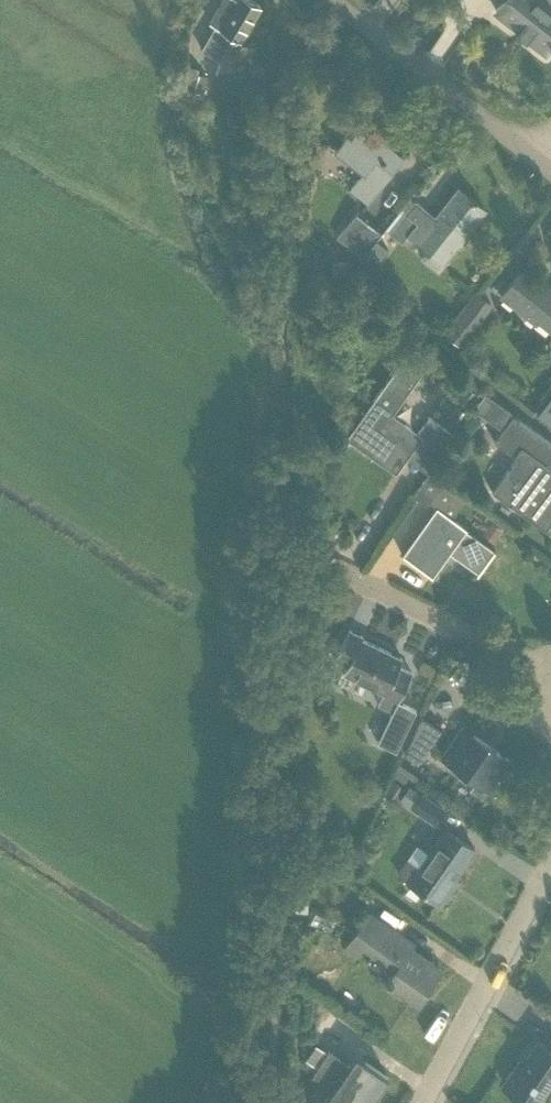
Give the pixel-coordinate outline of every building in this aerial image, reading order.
[(209,22),(215,25),(201,49),(221,61),(234,37),(239,40),(260,4),(253,0),(222,0),(209,22)] [(550,43),(550,0),(504,0),(496,10),(546,50),(550,43)] [(186,64),(180,88),(194,91),(199,67),(186,64)] [(403,156),(362,124),(351,138),(347,135),(334,151),(362,173),(350,189),(367,202),(403,156)] [(485,209),(458,188),(415,242),(442,263),(485,209)] [(421,217),(408,207),(389,231),(401,241),(421,217)] [(358,253),(377,230),(356,213),(337,236),(358,253)] [(501,295),(537,323),(538,320),(550,329),(550,327),(550,288),(549,286),(548,288),(522,268),(501,295)] [(444,334),(459,345),(472,329),(473,329),(493,303),(477,291),(444,334)] [(424,370),(404,356),(345,437),(396,473),(407,457),(427,472),(454,434),(429,416),(418,432),(392,413),(424,370)] [(539,411),(550,421),(550,396),(539,411)] [(545,463),(550,455),(550,443),(512,415),(513,414),(501,406),(494,417),(505,425),(493,441),(515,457),(491,491),(545,530),(550,521),(550,467),(545,463)] [(428,473),(427,473),(412,495),(425,504),(428,501),(436,507),(402,555),(432,576),(449,551),(479,572),(494,550),(465,529),(466,527),(452,517),(464,499),(428,473)] [(491,522),(486,529),(495,536),(500,528),(491,522)] [(349,629),(334,660),(346,666),(343,673),(383,693),(377,705),(391,711),(376,741),(396,751),(411,720),(416,709),(397,700),(411,671),(398,665),(402,657),(362,638),(363,635),(349,629)] [(442,728),(422,714),(406,752),(419,761),(442,728)] [(490,790),(510,761),(463,727),(442,757),(490,790)] [(433,823),(444,809),(422,792),(411,807),(433,823)] [(449,886),(474,849),(445,829),(419,867),(406,858),(397,872),(409,881),(409,882),(440,904),(452,888),(449,886)] [(417,1000),(439,968),(411,949),(414,944),(369,912),(345,946),(356,954),(363,944),(393,965),(385,978),(389,981),(388,984),(401,994),(404,991),(417,1000)] [(533,1102),(536,1102),(550,1081),(550,1037),(545,1046),(538,1040),(522,1063),(519,1061),(504,1083),(533,1102)] [(388,1077),(365,1061),(358,1071),(328,1050),(327,1052),(315,1044),(305,1059),(317,1067),(312,1074),(332,1088),(322,1102),(369,1102),(388,1077)]
